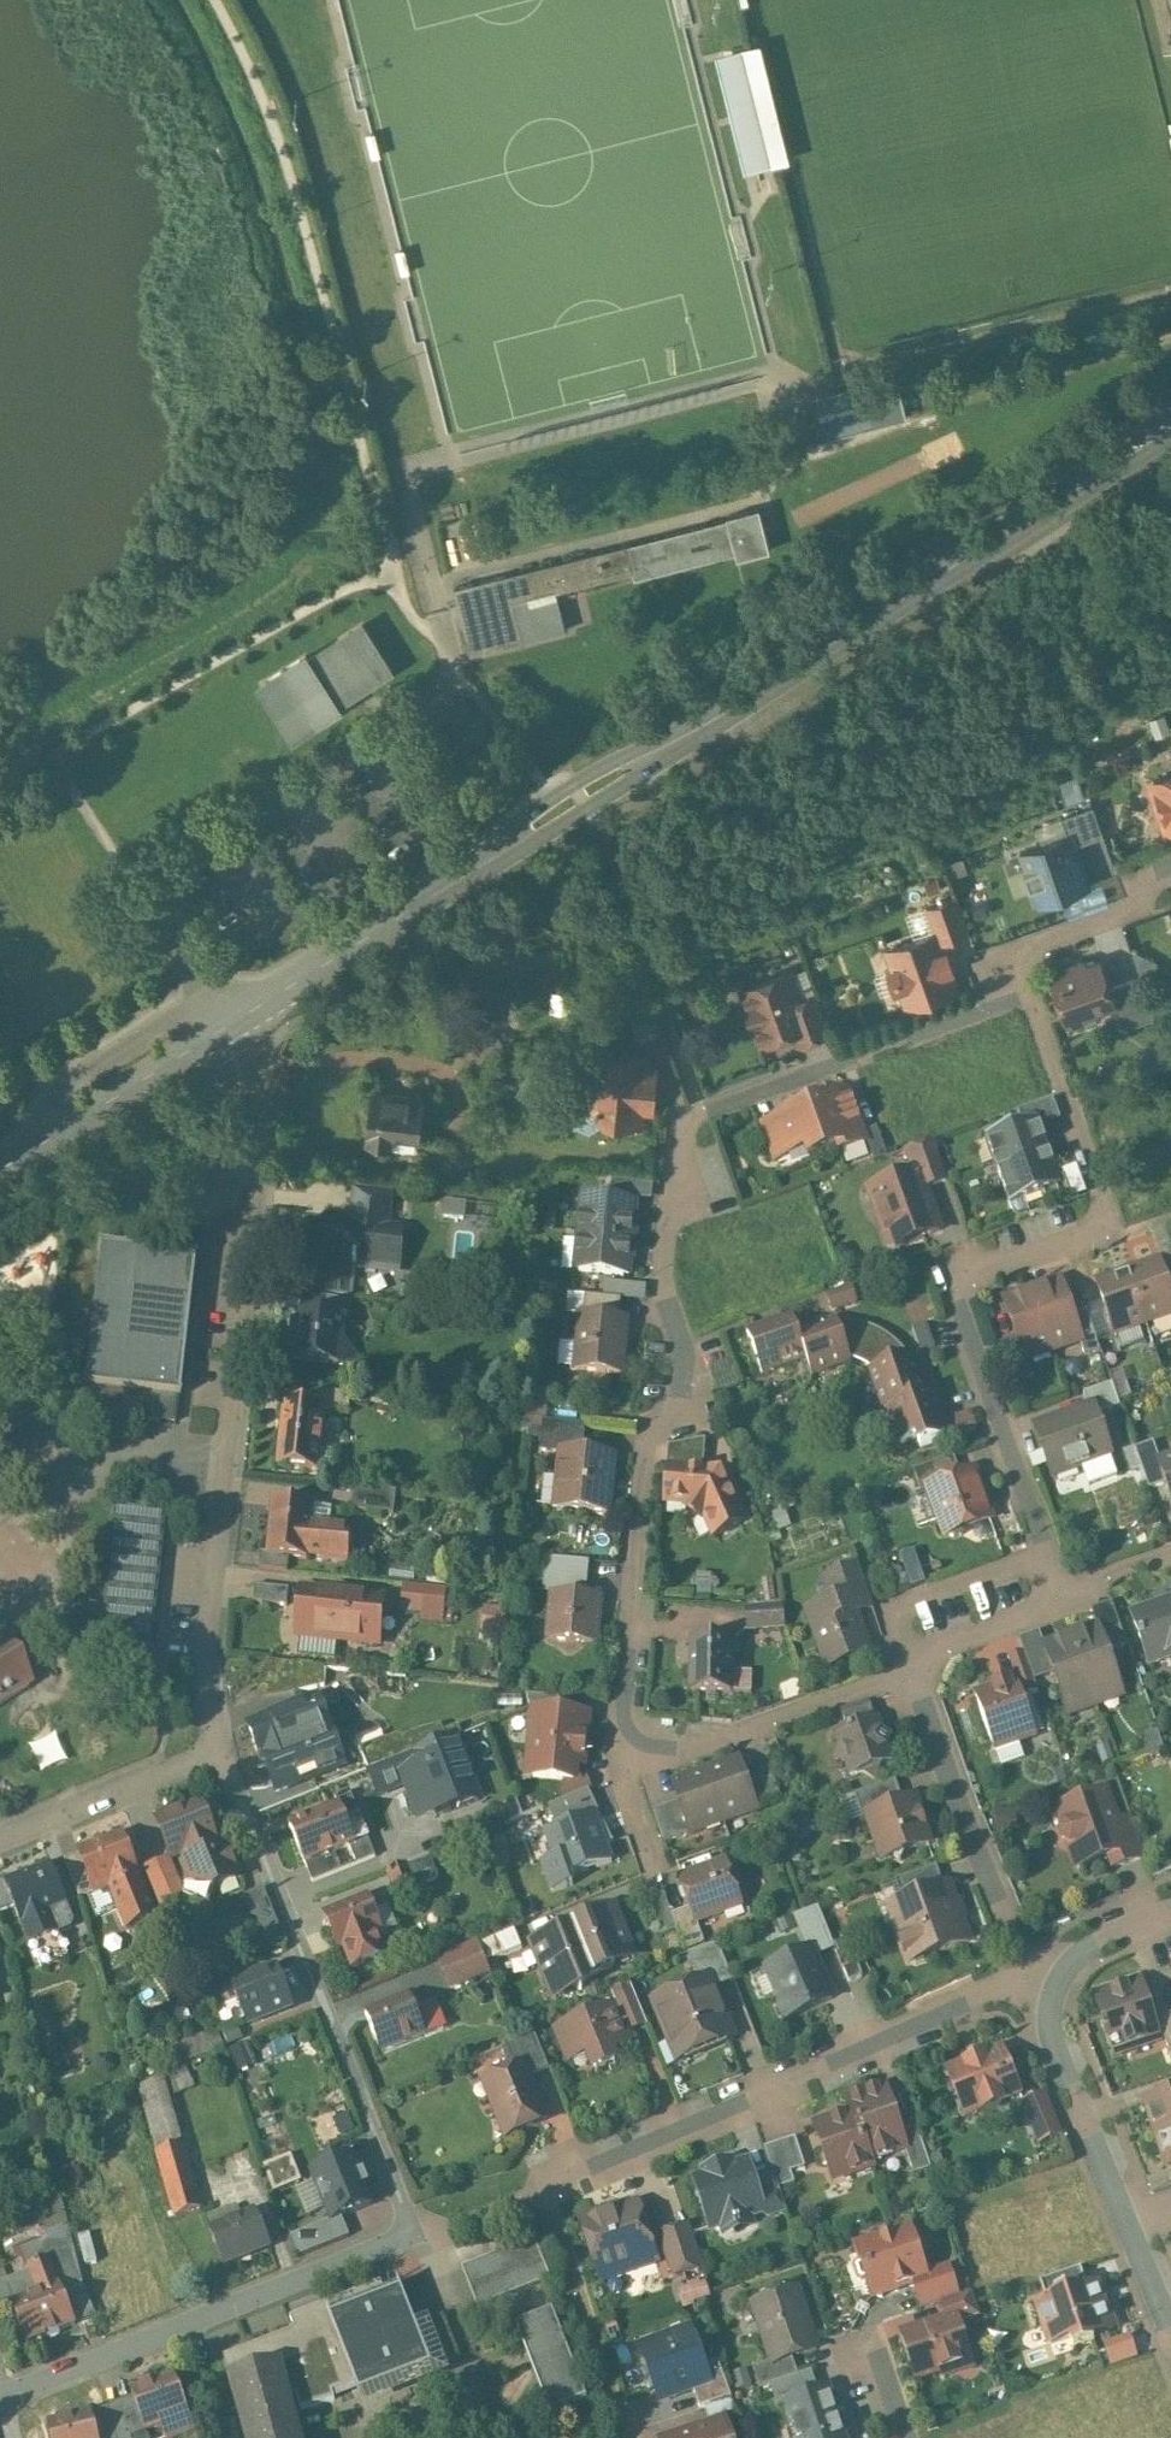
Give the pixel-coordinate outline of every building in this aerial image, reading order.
[(760,42),(740,46),(770,164),(789,159),(760,42)] [(727,520),(640,541),(649,574),(736,553),(737,559),(769,551),(758,509),(726,517),(727,520)] [(629,544),(454,586),(470,652),(565,630),(555,590),(636,571),(629,544)] [(305,655),(260,683),(293,736),(338,708),(336,704),(390,670),(362,625),(307,659),(305,655)] [(1063,780),(1071,801),(1090,794),(1082,773),(1063,780)] [(1153,781),(1154,785),(1150,792),(1155,805),(1163,809),(1170,829),(1170,828),(1170,775),(1153,781)] [(1074,830),(1019,849),(1039,906),(1094,887),(1074,830)] [(957,897),(925,908),(934,934),(936,933),(939,941),(969,931),(957,897)] [(934,934),(887,950),(896,977),(895,977),(896,980),(897,980),(907,1005),(955,988),(949,970),(952,969),(945,951),(942,952),(939,941),(936,933),(934,934)] [(1099,961),(1051,978),(1066,1021),(1072,1024),(1080,1021),(1083,1015),(1113,1004),(1114,1004),(1108,987),(1099,961)] [(789,971),(753,984),(759,1001),(748,1005),(746,1008),(751,1022),(754,1024),(755,1024),(761,1042),(768,1045),(775,1043),(779,1036),(778,1034),(793,1029),(785,1006),(800,1000),(789,971)] [(1139,976),(1108,987),(1114,1004),(1113,1004),(1120,1023),(1127,1026),(1154,1017),(1139,976)] [(800,1000),(785,1006),(793,1029),(798,1042),(829,1031),(815,995),(800,1000)] [(651,1006),(628,1014),(637,1041),(660,1032),(651,1006)] [(635,1054),(597,1050),(591,1107),(602,1121),(638,1125),(640,1109),(651,1110),(655,1068),(633,1066),(635,1054)] [(847,1088),(814,1100),(816,1103),(786,1114),(788,1120),(784,1121),(791,1142),(794,1136),(797,1136),(802,1138),(809,1157),(837,1147),(845,1170),(846,1170),(840,1151),(866,1142),(847,1088)] [(410,1093),(384,1090),(384,1092),(372,1091),(367,1131),(369,1132),(368,1141),(389,1143),(390,1134),(418,1137),(423,1096),(410,1095),(410,1093)] [(1039,1102),(1017,1110),(1022,1123),(1037,1118),(1039,1125),(1046,1123),(1039,1102)] [(591,1107),(576,1106),(574,1130),(589,1132),(602,1121),(591,1107)] [(1022,1123),(1017,1125),(1016,1121),(1004,1126),(1005,1129),(985,1137),(995,1167),(1047,1148),(1039,1125),(1037,1118),(1022,1123)] [(784,1121),(763,1129),(774,1159),(785,1155),(791,1142),(784,1121)] [(932,1140),(904,1150),(911,1167),(916,1165),(924,1188),(947,1180),(932,1140)] [(1047,1148),(995,1167),(1009,1205),(1041,1194),(1061,1187),(1058,1177),(1047,1148)] [(911,1167),(893,1174),(895,1180),(874,1187),(886,1222),(882,1231),(886,1242),(895,1246),(939,1230),(931,1208),(929,1209),(922,1190),(924,1189),(924,1188),(916,1165),(911,1167)] [(356,1190),(352,1226),(327,1224),(324,1246),(322,1246),(322,1247),(321,1261),(320,1260),(320,1262),(331,1263),(353,1266),(353,1267),(356,1267),(357,1261),(399,1266),(403,1228),(386,1226),(389,1193),(356,1190)] [(635,1202),(586,1197),(584,1213),(581,1213),(578,1235),(634,1240),(634,1231),(632,1231),(635,1202)] [(449,1198),(448,1225),(475,1225),(476,1199),(449,1198)] [(634,1240),(578,1235),(576,1257),(580,1257),(578,1269),(628,1274),(630,1249),(633,1249),(634,1240)] [(194,1258),(97,1247),(96,1250),(98,1251),(84,1385),(82,1384),(81,1387),(179,1397),(179,1395),(177,1394),(192,1260),(194,1260),(194,1258)] [(1128,1273),(1145,1322),(1170,1313),(1170,1297),(1158,1260),(1157,1260),(1158,1263),(1128,1273)] [(353,1266),(331,1263),(328,1292),(350,1294),(353,1267),(353,1266)] [(1128,1273),(1098,1284),(1097,1281),(1096,1281),(1115,1335),(1116,1335),(1115,1332),(1145,1322),(1128,1273)] [(1059,1284),(1033,1293),(1052,1346),(1077,1337),(1079,1341),(1081,1341),(1071,1314),(1059,1279),(1058,1280),(1059,1284)] [(1033,1293),(1007,1302),(1006,1298),(1004,1299),(1016,1334),(1026,1360),(1027,1360),(1028,1359),(1026,1355),(1052,1346),(1033,1293)] [(621,1298),(585,1295),(583,1316),(619,1319),(621,1298)] [(353,1300),(321,1297),(319,1314),(344,1317),(344,1318),(346,1318),(346,1319),(350,1319),(353,1300)] [(1085,1309),(1071,1314),(1081,1341),(1079,1341),(1084,1355),(1099,1350),(1085,1309)] [(319,1314),(302,1313),(299,1337),(292,1337),(290,1359),(339,1365),(344,1318),(344,1317),(319,1314)] [(583,1316),(580,1316),(575,1369),(621,1373),(626,1320),(619,1319),(583,1316)] [(792,1316),(747,1332),(761,1372),(806,1357),(806,1356),(798,1334),(792,1316)] [(798,1334),(806,1356),(806,1357),(811,1372),(850,1359),(837,1321),(836,1320),(798,1334)] [(881,1331),(872,1327),(867,1325),(861,1323),(848,1321),(841,1321),(837,1321),(850,1358),(855,1359),(860,1361),(865,1363),(868,1366),(871,1368),(908,1355),(904,1350),(901,1346),(897,1343),(893,1339),(891,1337),(885,1333),(881,1331)] [(1026,1360),(1016,1334),(1003,1338),(1017,1379),(1032,1374),(1027,1360),(1026,1360)] [(871,1368),(870,1368),(884,1407),(888,1406),(923,1393),(909,1354),(908,1355),(871,1368)] [(1125,1381),(1112,1385),(1118,1401),(1131,1396),(1125,1381)] [(1111,1383),(1083,1393),(1088,1407),(1093,1406),(1096,1414),(1119,1406),(1118,1401),(1112,1385),(1111,1383)] [(351,1394),(302,1388),(300,1406),(324,1409),(349,1412),(351,1394)] [(923,1393),(888,1406),(901,1442),(917,1436),(920,1445),(948,1435),(932,1390),(923,1393)] [(300,1406),(285,1404),(278,1466),(317,1471),(324,1409),(300,1406)] [(1088,1407),(1034,1427),(1052,1477),(1081,1466),(1110,1456),(1111,1456),(1096,1414),(1093,1406),(1088,1407)] [(585,1424),(542,1419),(539,1450),(562,1452),(562,1450),(579,1452),(580,1441),(583,1442),(585,1424)] [(705,1438),(668,1445),(666,1469),(669,1470),(669,1468),(702,1471),(705,1438)] [(1153,1441),(1134,1448),(1149,1488),(1165,1483),(1157,1460),(1159,1459),(1153,1441)] [(579,1452),(562,1450),(562,1452),(556,1506),(607,1511),(612,1455),(579,1452)] [(953,1455),(913,1469),(921,1492),(929,1489),(928,1487),(961,1476),(953,1455)] [(1157,1460),(1165,1483),(1170,1499),(1170,1455),(1159,1459),(1157,1460)] [(1110,1456),(1081,1466),(1088,1485),(1116,1475),(1110,1456)] [(702,1471),(669,1468),(669,1470),(666,1500),(687,1502),(687,1508),(700,1517),(705,1515),(714,1534),(742,1520),(721,1473),(702,1471)] [(961,1476),(928,1487),(929,1489),(945,1535),(948,1534),(954,1537),(963,1534),(966,1528),(991,1519),(974,1471),(961,1476)] [(396,1491),(353,1486),(350,1508),(393,1513),(396,1491)] [(312,1506),(273,1502),(268,1553),(268,1554),(288,1556),(306,1558),(307,1555),(347,1560),(350,1531),(309,1527),(312,1506)] [(68,1599),(7,1642),(23,1667),(84,1630),(80,1667),(152,1674),(169,1508),(114,1503),(103,1600),(68,1599)] [(288,1556),(268,1554),(268,1553),(260,1552),(259,1567),(287,1570),(288,1556)] [(858,1567),(831,1577),(839,1600),(848,1596),(854,1613),(872,1607),(858,1567)] [(288,1588),(255,1584),(253,1601),(287,1605),(288,1588)] [(445,1588),(404,1584),(402,1610),(425,1612),(425,1620),(441,1622),(445,1588)] [(342,1594),(304,1589),(303,1589),(301,1589),(301,1591),(297,1632),(296,1634),(298,1635),(299,1634),(337,1639),(342,1594)] [(598,1597),(552,1593),(548,1638),(595,1642),(598,1597)] [(383,1598),(342,1594),(337,1639),(376,1643),(378,1643),(378,1642),(378,1641),(383,1600),(383,1598)] [(839,1600),(808,1611),(828,1666),(868,1652),(854,1613),(848,1596),(839,1600)] [(1132,1615),(1140,1636),(1139,1636),(1140,1642),(1142,1641),(1149,1662),(1152,1662),(1151,1660),(1170,1653),(1170,1601),(1132,1615)] [(509,1629),(510,1605),(486,1604),(485,1628),(509,1629)] [(782,1605),(746,1608),(747,1628),(784,1625),(782,1605)] [(1120,1626),(1100,1634),(1107,1652),(1127,1645),(1120,1626)] [(1098,1627),(1082,1632),(1083,1635),(1077,1637),(1071,1634),(1070,1635),(1093,1700),(1120,1690),(1107,1652),(1100,1634),(1098,1627)] [(1061,1643),(1060,1640),(1044,1646),(1046,1650),(1041,1652),(1049,1675),(1054,1673),(1067,1709),(1093,1700),(1070,1635),(1069,1635),(1066,1641),(1061,1643)] [(738,1640),(692,1639),(691,1691),(731,1692),(731,1691),(751,1691),(751,1671),(731,1670),(732,1652),(737,1652),(738,1640)] [(32,1683),(23,1667),(7,1642),(6,1640),(0,1643),(0,1703),(32,1683)] [(1032,1674),(1016,1680),(1022,1697),(1038,1692),(1032,1674)] [(1008,1679),(993,1684),(994,1688),(975,1695),(992,1743),(1013,1735),(1015,1742),(1035,1735),(1022,1697),(1016,1680),(1009,1682),(1008,1679)] [(559,1696),(526,1693),(529,1706),(534,1709),(558,1711),(559,1696)] [(316,1697),(249,1725),(263,1760),(264,1759),(276,1790),(343,1764),(316,1697)] [(869,1701),(841,1711),(848,1729),(875,1720),(869,1701)] [(558,1711),(534,1709),(534,1710),(529,1714),(527,1730),(532,1735),(529,1758),(533,1764),(532,1775),(573,1779),(575,1762),(583,1756),(587,1714),(558,1711)] [(848,1729),(836,1734),(840,1746),(835,1757),(846,1762),(850,1774),(862,1770),(874,1776),(879,1764),(891,1760),(887,1748),(892,1737),(881,1731),(877,1719),(875,1720),(848,1729)] [(420,1732),(390,1744),(388,1739),(359,1750),(360,1753),(362,1753),(368,1769),(426,1746),(420,1732)] [(465,1732),(427,1747),(426,1746),(369,1769),(379,1792),(405,1781),(417,1812),(434,1806),(436,1813),(460,1804),(458,1798),(474,1791),(459,1751),(470,1746),(465,1732)] [(737,1759),(705,1771),(723,1820),(755,1809),(744,1777),(737,1759)] [(770,1768),(744,1777),(755,1809),(781,1799),(770,1768)] [(705,1771),(673,1782),(679,1800),(691,1832),(723,1820),(705,1771)] [(895,1779),(854,1794),(862,1817),(867,1816),(866,1814),(903,1801),(895,1779)] [(349,1792),(335,1798),(338,1806),(289,1825),(304,1863),(305,1862),(367,1837),(368,1836),(349,1792)] [(1106,1792),(1065,1806),(1071,1823),(1065,1826),(1061,1834),(1064,1842),(1071,1846),(1079,1867),(1109,1856),(1112,1840),(1120,1837),(1115,1822),(1105,1794),(1107,1794),(1106,1792)] [(903,1801),(866,1814),(867,1816),(875,1840),(881,1838),(888,1857),(891,1855),(900,1860),(905,1850),(929,1842),(923,1825),(919,1811),(914,1813),(909,1799),(903,1801)] [(679,1800),(653,1810),(664,1841),(691,1832),(679,1800)] [(200,1803),(157,1821),(172,1859),(186,1853),(190,1862),(183,1864),(190,1880),(186,1889),(210,1899),(217,1884),(239,1874),(227,1846),(219,1850),(200,1803)] [(607,1805),(568,1819),(587,1871),(626,1856),(607,1805)] [(1130,1817),(1115,1822),(1120,1837),(1112,1840),(1109,1856),(1112,1866),(1144,1855),(1130,1817)] [(122,1836),(78,1853),(94,1893),(124,1880),(133,1903),(147,1897),(122,1836)] [(367,1837),(305,1862),(312,1881),(375,1856),(367,1837)] [(78,1853),(64,1858),(80,1898),(94,1893),(78,1853)] [(413,1860),(387,1870),(397,1894),(415,1887),(411,1877),(419,1874),(413,1860)] [(725,1861),(679,1878),(689,1906),(694,1920),(696,1920),(709,1915),(713,1916),(721,1913),(722,1910),(726,1909),(723,1902),(738,1896),(725,1861)] [(50,1864),(4,1883),(20,1922),(22,1922),(31,1945),(32,1945),(58,1934),(58,1933),(70,1928),(73,1921),(65,1904),(66,1904),(50,1864)] [(936,1864),(896,1879),(903,1900),(943,1886),(936,1864)] [(247,1894),(269,1948),(290,1939),(267,1885),(247,1894)] [(903,1900),(897,1903),(904,1922),(894,1925),(907,1962),(910,1961),(915,1963),(924,1960),(926,1955),(968,1940),(960,1917),(962,1915),(958,1906),(956,1905),(948,1885),(943,1886),(903,1900)] [(366,1898),(325,1915),(338,1947),(343,1945),(375,1932),(380,1930),(382,1934),(396,1928),(388,1907),(372,1913),(366,1898)] [(689,1906),(671,1913),(684,1949),(704,1942),(696,1920),(694,1920),(689,1906)] [(817,1906),(796,1914),(802,1929),(823,1920),(817,1906)] [(615,1909),(594,1917),(587,1914),(585,1921),(573,1925),(593,1976),(607,1970),(606,1967),(613,1964),(619,1951),(630,1946),(615,1909)] [(823,1920),(802,1929),(810,1949),(814,1957),(835,1948),(823,1920)] [(559,1934),(552,1937),(546,1934),(543,1941),(532,1945),(548,1985),(561,1980),(581,1989),(586,1979),(593,1976),(573,1925),(558,1931),(559,1934)] [(375,1932),(343,1945),(352,1967),(384,1954),(375,1932)] [(58,1934),(32,1945),(41,1967),(67,1956),(58,1934)] [(478,1942),(440,1958),(451,1986),(489,1971),(478,1942)] [(717,1942),(688,1952),(700,1982),(708,1978),(713,1989),(733,1980),(717,1942)] [(810,1949),(767,1968),(778,1993),(776,1999),(784,2019),(832,1998),(814,1957),(810,1949)] [(856,1963),(843,1968),(848,1981),(862,1976),(856,1963)] [(275,1968),(233,1985),(248,2022),(290,2006),(275,1968)] [(700,1982),(653,2001),(670,2044),(674,2042),(680,2056),(732,2035),(726,2021),(729,2020),(723,2004),(720,2005),(713,1989),(708,1978),(700,1982)] [(1140,1981),(1094,1996),(1113,2053),(1159,2038),(1140,1981)] [(630,1985),(611,1992),(617,2006),(626,2029),(645,2022),(630,1985)] [(408,1996),(365,2013),(380,2051),(424,2034),(408,1996)] [(617,2006),(559,2029),(569,2055),(585,2049),(590,2061),(612,2053),(611,2050),(624,2045),(622,2040),(624,2038),(622,2031),(626,2029),(617,2006)] [(1158,2018),(1170,2058),(1170,2014),(1158,2018)] [(534,2034),(501,2048),(507,2063),(502,2075),(524,2066),(529,2076),(548,2068),(534,2034)] [(1001,2048),(946,2071),(965,2115),(983,2108),(984,2110),(1002,2103),(1001,2100),(1019,2093),(1001,2048)] [(502,2075),(489,2081),(495,2095),(491,2097),(506,2136),(546,2119),(529,2076),(524,2066),(502,2075)] [(162,2076),(138,2086),(157,2151),(182,2144),(162,2076)] [(884,2086),(848,2099),(872,2165),(871,2160),(904,2148),(906,2148),(900,2133),(884,2086)] [(1145,2100),(1156,2133),(1170,2128),(1170,2092),(1145,2100)] [(1059,2134),(1043,2094),(1023,2102),(1039,2142),(1059,2134)] [(852,2112),(815,2125),(833,2179),(872,2165),(848,2099),(852,2112)] [(917,2127),(900,2133),(906,2148),(904,2148),(913,2174),(931,2168),(917,2127)] [(1156,2133),(1167,2166),(1170,2165),(1170,2128),(1156,2133)] [(795,2137),(765,2147),(772,2171),(778,2188),(794,2183),(790,2171),(805,2167),(795,2137)] [(182,2144),(157,2151),(175,2216),(200,2209),(182,2144)] [(351,2145),(308,2162),(332,2222),(375,2205),(351,2145)] [(290,2153),(263,2164),(274,2191),(301,2180),(290,2153)] [(731,2161),(703,2170),(705,2175),(694,2179),(710,2229),(722,2225),(723,2229),(750,2220),(749,2216),(761,2212),(764,2211),(753,2177),(747,2161),(732,2166),(731,2161)] [(772,2171),(753,2177),(764,2211),(761,2212),(768,2216),(786,2211),(778,2188),(772,2171)] [(167,2200),(142,2210),(147,2226),(172,2217),(167,2200)] [(637,2204),(608,2214),(607,2210),(581,2219),(599,2274),(632,2263),(633,2266),(656,2259),(637,2204)] [(253,2212),(211,2229),(225,2263),(267,2246),(253,2212)] [(687,2225),(660,2235),(673,2276),(701,2267),(687,2225)] [(910,2228),(856,2246),(857,2248),(861,2247),(868,2266),(867,2267),(868,2271),(870,2272),(867,2277),(873,2295),(912,2282),(926,2277),(924,2271),(910,2228)] [(534,2238),(461,2266),(477,2306),(550,2278),(534,2238)] [(49,2259),(28,2268),(39,2294),(59,2286),(49,2259)] [(948,2264),(924,2271),(926,2277),(912,2282),(921,2307),(958,2295),(957,2293),(956,2294),(948,2270),(950,2270),(948,2264)] [(1080,2266),(1039,2280),(1046,2299),(1087,2285),(1080,2266)] [(711,2278),(682,2284),(686,2303),(715,2297),(711,2278)] [(383,2290),(380,2282),(290,2318),(295,2331),(248,2350),(227,2358),(232,2377),(279,2364),(288,2397),(296,2395),(300,2409),(334,2400),(358,2390),(360,2394),(431,2366),(398,2283),(397,2284),(398,2285),(383,2290)] [(1046,2299),(1037,2302),(1045,2326),(1046,2325),(1050,2340),(1051,2342),(1052,2341),(1069,2335),(1073,2347),(1094,2340),(1092,2335),(1114,2327),(1107,2307),(1102,2308),(1094,2283),(1087,2285),(1046,2299)] [(39,2294),(11,2306),(26,2343),(75,2324),(59,2286),(39,2294)] [(797,2290),(774,2297),(769,2294),(762,2296),(760,2302),(753,2304),(772,2360),(772,2362),(792,2355),(816,2347),(797,2290)] [(971,2291),(962,2294),(970,2318),(979,2314),(971,2291)] [(984,2301),(987,2315),(1002,2313),(1000,2298),(984,2301)] [(551,2308),(516,2322),(526,2347),(530,2346),(535,2358),(530,2360),(550,2410),(586,2396),(551,2308)] [(956,2316),(902,2334),(910,2358),(914,2357),(920,2374),(959,2362),(958,2357),(969,2353),(972,2347),(969,2340),(963,2336),(956,2316)] [(690,2329),(641,2347),(659,2397),(691,2385),(709,2378),(703,2365),(690,2329)] [(1116,2364),(1144,2355),(1137,2333),(1109,2342),(1116,2364)] [(792,2355),(772,2362),(772,2360),(753,2367),(759,2386),(798,2373),(792,2355)] [(709,2378),(691,2385),(699,2406),(731,2396),(718,2360),(703,2365),(709,2378)] [(232,2377),(230,2378),(247,2437),(299,2437),(288,2397),(279,2364),(232,2377)] [(132,2391),(135,2401),(147,2431),(161,2426),(165,2437),(175,2437),(193,2431),(173,2376),(132,2391)] [(786,2401),(792,2421),(793,2421),(798,2437),(846,2437),(829,2387),(786,2401)] [(730,2397),(704,2406),(708,2418),(735,2410),(730,2397)] [(135,2401),(120,2405),(127,2429),(130,2437),(147,2431),(135,2401)] [(120,2405),(107,2408),(114,2433),(127,2429),(120,2405)] [(48,2423),(52,2437),(115,2437),(114,2433),(107,2408),(48,2423)] [(693,2432),(695,2437),(730,2437),(724,2421),(693,2432)]
